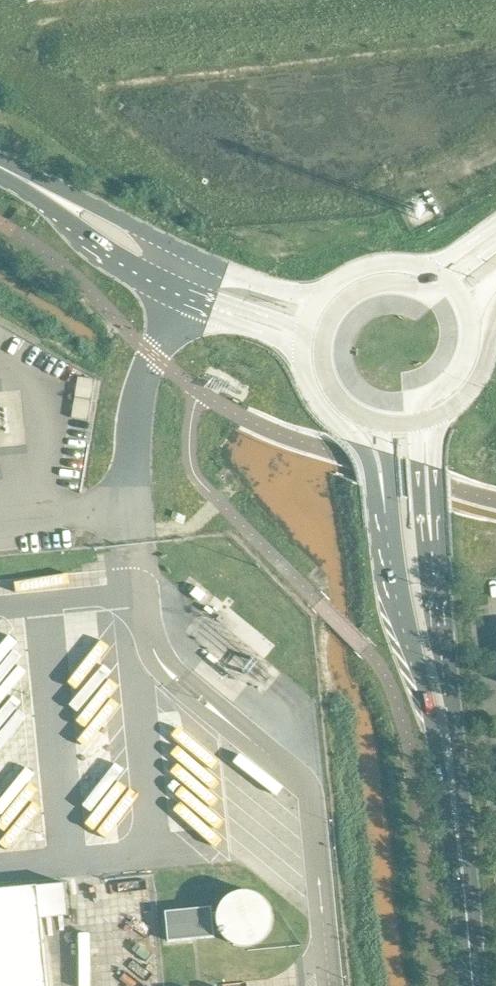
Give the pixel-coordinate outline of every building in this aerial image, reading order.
[(87,382),(84,402),(101,404),(103,385),(87,382)] [(283,919),(283,918),(282,913),(281,907),(278,901),(274,896),(268,891),(261,888),(254,886),(248,886),(242,887),(236,889),(231,892),(226,897),(222,902),(220,907),(218,913),(218,919),(218,925),(220,931),(223,937),(227,942),(232,946),(237,948),(243,950),(248,951),(255,951),(262,949),(269,946),(273,942),(277,937),(280,932),(282,925),(283,919)] [(0,893),(0,985),(48,985),(38,889),(0,893)] [(214,936),(212,907),(165,911),(168,941),(214,936)]
